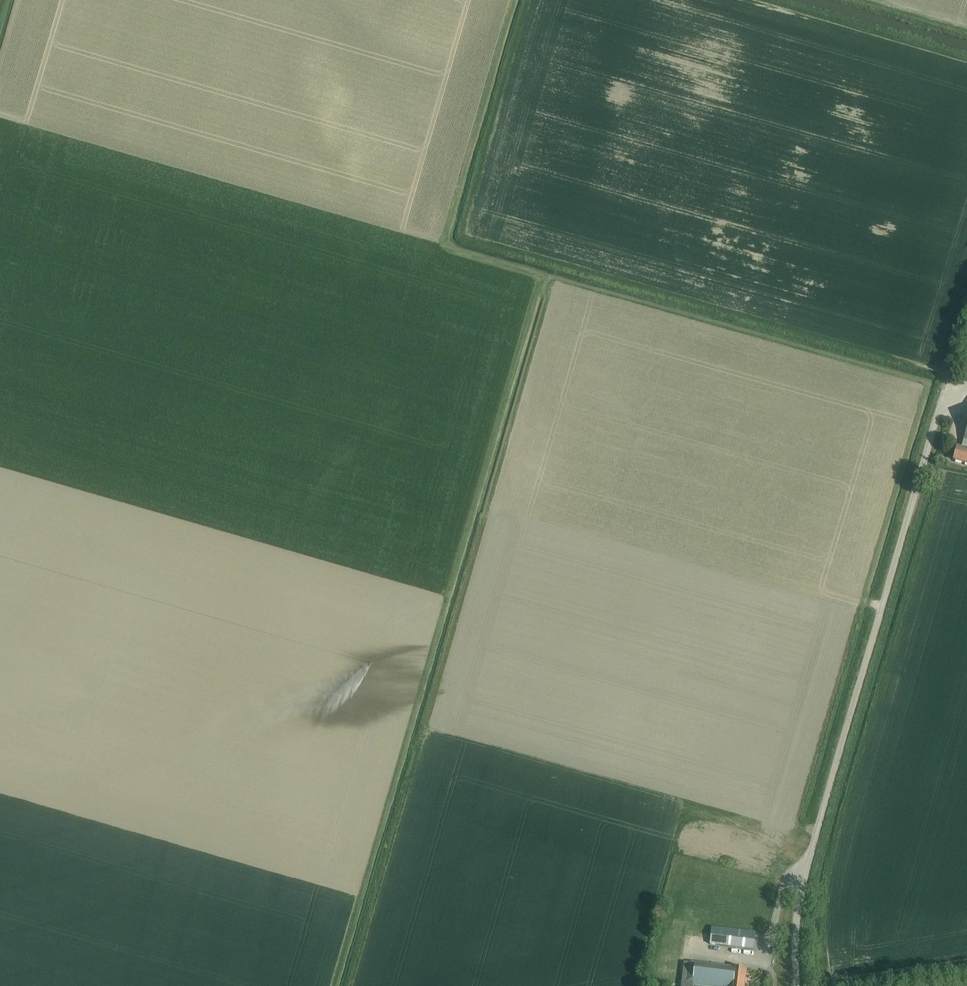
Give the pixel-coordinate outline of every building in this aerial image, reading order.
[(962,450),(957,449),(953,461),(966,465),(966,432),(962,450)] [(754,950),(755,933),(711,929),(709,945),(754,950)] [(682,985),(692,985),(693,985),(744,985),(746,970),(732,969),(688,965),(684,964),(682,985)]
